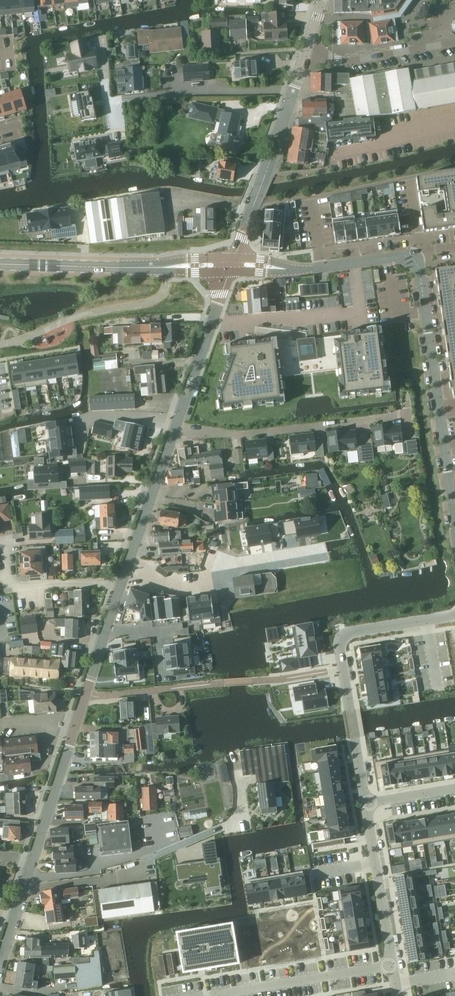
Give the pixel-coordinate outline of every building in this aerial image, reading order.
[(1,16),(12,15),(10,0),(0,0),(0,10),(1,16)] [(12,15),(23,14),(22,0),(10,0),(12,15)] [(23,14),(35,13),(34,0),(22,0),(23,14)] [(65,4),(65,9),(77,7),(78,7),(77,5),(76,0),(65,0),(65,4)] [(279,4),(279,11),(287,11),(288,5),(294,6),(294,1),(294,0),(280,0),(279,4)] [(373,16),(379,15),(377,2),(377,0),(334,0),(334,4),(334,13),(361,12),(368,11),(373,16)] [(377,2),(379,15),(397,12),(405,0),(377,0),(377,2)] [(262,20),(265,20),(265,23),(264,23),(265,39),(273,39),(274,40),(278,40),(279,39),(287,38),(287,36),(288,35),(288,31),(287,30),(287,27),(286,21),(284,21),(283,12),(262,13),(262,20)] [(235,15),(229,15),(229,21),(230,41),(245,40),(247,40),(247,30),(246,23),(246,20),(246,17),(246,15),(242,15),(242,20),(235,20),(235,15)] [(227,19),(209,19),(210,28),(227,27),(227,19)] [(391,20),(380,22),(384,43),(395,41),(391,20)] [(362,22),(352,23),(352,44),(363,44),(362,22)] [(370,24),(374,45),(376,45),(384,43),(380,22),(370,24)] [(341,23),(341,44),(352,44),(352,23),(341,23)] [(168,50),(182,48),(179,28),(149,31),(149,30),(138,31),(139,45),(150,43),(151,47),(168,45),(168,50)] [(219,32),(203,33),(204,53),(220,52),(219,32)] [(74,55),(67,56),(70,71),(81,69),(81,72),(90,70),(89,68),(97,66),(94,51),(87,53),(85,42),(72,44),(74,55)] [(137,44),(126,45),(127,60),(137,59),(137,44)] [(259,76),(258,60),(235,62),(236,68),(241,68),(242,77),(259,76)] [(431,67),(438,106),(454,103),(454,63),(431,67)] [(209,64),(202,65),(203,81),(210,80),(209,64)] [(184,66),(185,82),(203,81),(202,65),(184,66)] [(404,71),(377,75),(384,115),(386,115),(396,113),(411,111),(438,106),(431,67),(407,72),(407,70),(404,71)] [(141,68),(116,70),(118,94),(128,94),(127,92),(142,91),(142,89),(144,89),(144,82),(142,83),(141,68)] [(310,74),(310,93),(329,93),(347,93),(352,93),(350,81),(348,80),(348,75),(329,75),(310,74)] [(377,75),(350,80),(350,81),(352,93),(357,119),(364,118),(372,117),(374,117),(384,115),(377,75)] [(21,90),(10,94),(15,113),(27,110),(21,90)] [(89,91),(70,94),(71,102),(74,116),(80,115),(80,116),(81,115),(82,121),(97,119),(93,97),(90,98),(89,91)] [(10,94),(0,97),(0,102),(4,116),(15,113),(10,94)] [(334,100),(303,102),(304,118),(327,117),(335,116),(334,100)] [(216,119),(221,120),(218,134),(221,135),(218,149),(236,153),(239,138),(236,137),(241,117),(224,113),(225,110),(192,102),(189,118),(215,124),(216,119)] [(332,122),(326,123),(327,135),(328,140),(328,142),(334,142),(334,140),(344,138),(344,141),(359,139),(359,141),(368,140),(368,138),(376,137),(375,135),(373,117),(357,119),(332,122)] [(300,119),(300,130),(327,134),(327,135),(326,123),(332,122),(331,118),(304,119),(300,119)] [(294,129),(290,151),(311,154),(326,156),(328,140),(327,134),(300,130),(294,129)] [(101,139),(74,144),(77,161),(86,160),(86,162),(95,160),(95,158),(102,157),(102,156),(107,155),(108,159),(125,156),(123,142),(107,144),(107,145),(102,146),(101,139)] [(16,142),(4,145),(10,170),(28,165),(25,153),(19,154),(16,142)] [(10,170),(4,145),(0,146),(0,173),(10,170)] [(290,151),(289,163),(306,166),(307,159),(321,161),(325,159),(326,156),(311,154),(290,151)] [(219,163),(216,179),(228,181),(233,181),(235,166),(233,166),(233,162),(225,160),(224,164),(219,163)] [(424,231),(424,233),(438,230),(439,231),(448,229),(454,228),(454,171),(439,173),(419,177),(416,178),(424,231)] [(85,204),(91,243),(129,238),(165,233),(160,193),(123,198),(85,204)] [(28,214),(30,228),(30,232),(31,232),(37,232),(37,231),(43,231),(56,229),(58,239),(77,236),(75,225),(70,226),(68,208),(28,214)] [(202,215),(193,215),(194,221),(216,221),(216,208),(201,208),(202,215)] [(266,210),(265,223),(285,225),(286,212),(266,210)] [(389,235),(387,217),(386,212),(376,214),(376,219),(379,237),(389,235)] [(387,217),(389,235),(400,234),(397,215),(387,217)] [(336,243),(347,241),(344,223),(343,218),(333,220),(336,243)] [(365,220),(368,238),(379,237),(376,219),(365,220)] [(368,238),(365,220),(355,222),(357,240),(368,238)] [(216,221),(194,221),(194,227),(198,227),(198,233),(216,233),(216,221)] [(347,241),(357,240),(355,222),(344,223),(347,241)] [(265,223),(264,235),(284,237),(285,225),(265,223)] [(179,236),(187,236),(186,224),(185,224),(179,224),(179,236)] [(264,235),(263,248),(270,249),(269,251),(279,252),(279,249),(283,249),(284,237),(264,235)] [(436,270),(454,398),(454,268),(436,270)] [(285,279),(277,279),(278,287),(286,286),(285,279)] [(328,283),(308,285),(309,296),(329,294),(328,283)] [(275,300),(274,288),(250,290),(247,291),(248,302),(270,301),(275,300)] [(299,298),(286,299),(287,311),(290,311),(300,310),(299,298)] [(270,301),(248,302),(249,314),(252,314),(252,315),(276,312),(276,306),(271,306),(270,301)] [(162,323),(150,323),(149,327),(150,344),(164,343),(165,343),(164,339),(162,339),(161,326),(162,326),(162,323)] [(177,324),(162,326),(161,326),(162,339),(164,339),(165,343),(164,343),(164,348),(170,347),(169,343),(178,342),(178,341),(177,324)] [(150,344),(149,327),(149,326),(136,327),(136,345),(150,344)] [(220,387),(217,387),(219,411),(285,403),(282,377),(282,375),(336,369),(337,370),(338,382),(337,382),(339,399),(391,393),(390,377),(387,378),(381,326),(368,328),(366,328),(366,330),(348,332),(340,333),(341,335),(314,339),(306,340),(298,341),(294,341),(277,339),(277,336),(273,337),(225,343),(227,361),(229,361),(220,387)] [(118,335),(119,346),(136,345),(136,327),(118,328),(118,327),(112,327),(104,328),(104,330),(105,335),(113,334),(113,335),(118,335)] [(98,349),(91,350),(92,357),(93,363),(94,363),(118,361),(117,353),(99,355),(98,349)] [(66,357),(65,357),(68,376),(79,374),(76,355),(69,356),(66,357)] [(60,358),(55,358),(58,378),(68,376),(65,357),(64,357),(60,358)] [(45,360),(44,360),(47,380),(58,378),(55,358),(48,359),(45,360)] [(39,361),(33,362),(37,386),(48,384),(47,380),(44,360),(42,360),(39,361)] [(118,361),(94,363),(94,371),(118,368),(118,361)] [(23,363),(21,364),(25,386),(25,388),(37,386),(33,362),(27,363),(23,363)] [(18,364),(11,365),(14,387),(25,386),(21,364),(18,364)] [(155,365),(134,367),(135,375),(142,374),(147,374),(148,383),(164,381),(163,368),(155,369),(155,365)] [(143,383),(140,383),(142,396),(165,394),(164,381),(148,383),(143,383)] [(135,394),(95,396),(90,397),(91,410),(136,409),(135,394)] [(49,423),(48,423),(49,430),(50,440),(72,438),(71,433),(74,432),(73,426),(67,427),(66,421),(49,423)] [(94,424),(91,432),(93,433),(92,437),(96,438),(97,434),(110,438),(114,426),(95,421),(94,424)] [(120,448),(137,453),(144,427),(127,422),(120,448)] [(390,427),(390,425),(383,426),(381,425),(378,425),(376,427),(374,427),(377,447),(403,443),(401,426),(390,427)] [(330,432),(329,432),(331,452),(347,450),(347,448),(348,448),(348,452),(357,451),(359,463),(364,462),(374,461),(372,445),(362,447),(357,447),(355,431),(345,433),(344,431),(337,431),(336,430),(332,431),(330,432)] [(26,434),(19,435),(20,443),(27,442),(26,434)] [(323,439),(315,440),(314,434),(290,437),(290,439),(289,441),(290,445),(291,446),(292,453),(315,450),(316,456),(324,455),(323,439)] [(50,440),(46,441),(48,453),(49,452),(52,452),(53,458),(70,455),(70,449),(76,449),(75,443),(73,443),(72,438),(50,440)] [(267,446),(266,440),(246,442),(248,458),(268,456),(268,460),(274,459),(273,445),(267,446)] [(418,454),(416,440),(407,441),(408,455),(418,454)] [(179,451),(181,468),(200,465),(199,455),(200,455),(199,448),(179,451)] [(242,449),(234,450),(236,464),(244,463),(242,449)] [(221,453),(200,455),(199,455),(200,465),(208,464),(211,480),(225,478),(221,453)] [(28,490),(53,489),(55,489),(55,482),(59,482),(58,467),(45,467),(44,458),(35,458),(35,468),(36,480),(28,480),(28,490)] [(108,458),(108,478),(122,478),(122,472),(132,472),(132,460),(122,460),(122,458),(108,458)] [(86,472),(86,461),(71,462),(72,473),(86,472)] [(188,471),(183,471),(183,470),(182,470),(171,471),(169,473),(170,477),(168,477),(169,486),(190,484),(188,471)] [(317,473),(306,475),(307,488),(322,487),(321,481),(318,481),(317,473)] [(248,483),(212,487),(213,493),(215,492),(216,504),(242,501),(240,490),(247,489),(248,489),(248,483)] [(72,495),(81,494),(81,502),(110,499),(109,486),(71,489),(72,495)] [(389,492),(382,494),(385,506),(392,505),(389,492)] [(215,516),(215,522),(243,520),(244,520),(242,501),(216,504),(218,515),(215,516)] [(2,518),(3,521),(11,519),(9,504),(0,506),(0,518),(2,518)] [(100,513),(100,518),(101,518),(115,517),(114,505),(97,506),(98,514),(100,513)] [(178,525),(185,526),(186,517),(179,515),(179,513),(161,511),(161,513),(159,513),(158,523),(160,524),(159,526),(177,528),(178,525)] [(37,525),(30,525),(31,540),(51,538),(50,524),(49,524),(48,515),(37,515),(37,525)] [(116,529),(115,517),(101,518),(100,518),(96,518),(97,531),(116,529)] [(317,517),(283,522),(285,536),(298,534),(298,538),(320,534),(317,517)] [(278,524),(246,529),(250,547),(271,543),(270,539),(280,537),(278,524)] [(219,529),(207,531),(208,538),(220,537),(219,529)] [(55,532),(56,545),(74,544),(73,531),(55,532)] [(159,543),(169,542),(169,541),(181,540),(181,531),(168,532),(154,533),(155,543),(159,543)] [(85,533),(75,534),(75,543),(86,542),(85,533)] [(191,540),(188,541),(175,542),(176,554),(192,553),(191,540)] [(160,556),(176,554),(175,542),(169,542),(159,543),(160,556)] [(32,552),(21,552),(21,564),(47,562),(46,546),(32,547),(32,552)] [(82,560),(82,566),(100,565),(99,552),(82,552),(82,548),(73,549),(73,554),(73,560),(82,560)] [(74,570),(73,560),(73,554),(63,555),(63,571),(74,570)] [(47,562),(21,564),(22,575),(33,575),(33,581),(52,580),(51,576),(48,576),(47,562)] [(159,566),(156,570),(166,577),(169,572),(159,566)] [(235,599),(277,594),(275,574),(233,579),(235,599)] [(130,593),(121,620),(122,625),(124,625),(152,622),(152,621),(149,595),(149,594),(145,594),(145,595),(131,590),(130,593)] [(69,597),(74,597),(75,602),(82,602),(82,606),(88,605),(88,591),(69,591),(69,597)] [(201,597),(199,597),(201,620),(202,625),(221,623),(219,604),(213,605),(212,595),(209,596),(209,594),(201,595),(201,597)] [(149,595),(152,621),(155,621),(176,619),(180,618),(178,601),(178,599),(149,595)] [(188,608),(181,608),(183,622),(201,620),(199,597),(197,597),(197,595),(189,596),(189,598),(187,598),(188,608)] [(89,616),(88,605),(82,606),(82,602),(75,602),(75,606),(72,606),(69,606),(69,617),(75,617),(89,616)] [(36,616),(20,618),(23,633),(38,631),(36,616)] [(66,639),(80,639),(80,621),(66,621),(66,618),(56,619),(57,627),(66,627),(66,639)] [(296,627),(293,628),(300,669),(313,667),(311,657),(311,655),(319,654),(321,654),(319,643),(317,643),(315,644),(314,641),(314,638),(314,637),(313,635),(316,635),(318,635),(317,633),(316,626),(316,624),(314,624),(296,627)] [(164,648),(163,648),(164,657),(165,656),(166,658),(194,655),(191,636),(173,638),(174,645),(164,646),(164,648)] [(114,654),(113,654),(114,662),(115,662),(115,664),(138,661),(136,643),(123,644),(123,650),(114,651),(114,654)] [(52,644),(51,656),(63,658),(62,668),(74,669),(76,653),(69,652),(66,651),(67,645),(59,644),(59,645),(52,644)] [(32,646),(24,646),(24,653),(32,654),(32,646)] [(380,646),(361,649),(363,660),(382,657),(380,646)] [(166,660),(164,660),(165,669),(167,668),(167,671),(177,670),(177,676),(196,674),(194,655),(166,658),(166,660)] [(4,659),(3,673),(10,674),(12,657),(4,656),(4,659)] [(13,656),(11,672),(27,674),(29,666),(26,666),(26,663),(22,663),(23,657),(13,656)] [(40,660),(23,657),(22,663),(26,663),(26,666),(29,666),(27,674),(38,676),(40,660)] [(382,657),(363,660),(365,672),(384,669),(382,657)] [(50,659),(50,661),(40,660),(38,676),(58,678),(60,660),(50,659)] [(294,660),(282,662),(283,671),(295,669),(294,660)] [(138,661),(115,664),(116,676),(126,675),(127,682),(141,680),(138,661)] [(384,669),(365,672),(366,683),(385,680),(384,669)] [(385,680),(366,683),(368,694),(387,691),(385,680)] [(316,684),(293,688),(295,701),(302,700),(304,711),(329,707),(326,689),(317,691),(317,689),(315,690),(314,685),(316,685),(316,684)] [(7,689),(0,690),(0,697),(1,702),(8,702),(7,689)] [(20,702),(33,700),(34,715),(56,713),(54,695),(33,697),(33,691),(20,690),(20,702)] [(387,691),(368,694),(370,706),(389,703),(387,691)] [(141,701),(121,702),(122,719),(134,719),(134,707),(142,707),(141,701)] [(156,724),(152,724),(154,740),(159,740),(158,733),(178,732),(177,717),(155,718),(155,719),(156,724)] [(152,724),(143,725),(144,729),(144,730),(146,749),(147,754),(155,753),(154,740),(152,724)] [(129,728),(125,727),(125,737),(129,737),(130,737),(134,737),(135,742),(137,742),(138,750),(141,749),(144,749),(146,749),(144,730),(144,729),(135,730),(129,730),(129,728)] [(122,734),(91,734),(91,744),(99,744),(99,745),(108,745),(123,745),(123,734),(122,734)] [(0,738),(0,781),(8,780),(8,775),(14,774),(31,772),(30,762),(39,761),(36,737),(2,741),(1,741),(1,739),(1,738),(0,738)] [(91,759),(108,759),(108,745),(99,745),(99,744),(91,744),(91,759)] [(124,753),(124,755),(134,754),(134,753),(134,744),(124,745),(123,745),(108,745),(108,759),(119,759),(119,754),(124,753)] [(285,746),(240,751),(243,776),(256,774),(257,785),(258,785),(274,783),(289,782),(285,746)] [(335,746),(316,749),(318,761),(337,757),(335,746)] [(450,749),(438,751),(442,777),(454,775),(454,774),(453,774),(450,754),(450,749)] [(438,751),(426,753),(431,778),(430,778),(430,779),(442,777),(438,751)] [(426,753),(415,755),(419,779),(430,778),(431,778),(426,753)] [(124,763),(134,762),(134,754),(124,755),(124,763)] [(415,755),(404,757),(408,781),(409,781),(419,779),(415,755)] [(337,757),(318,761),(320,772),(339,769),(337,757)] [(404,757),(392,759),(396,784),(409,782),(409,781),(408,781),(404,757)] [(392,759),(374,762),(377,779),(384,778),(385,786),(396,784),(392,759)] [(226,764),(219,765),(222,782),(230,781),(226,764)] [(320,772),(314,773),(316,784),(322,783),(341,780),(339,769),(320,772)] [(76,800),(100,799),(100,788),(114,787),(114,777),(94,778),(94,787),(76,788),(76,800)] [(341,780),(322,783),(324,795),(343,791),(341,780)] [(274,783),(258,785),(261,815),(278,813),(277,806),(283,806),(282,797),(276,798),(274,783)] [(12,793),(5,793),(6,803),(14,803),(14,802),(18,802),(19,804),(26,803),(25,793),(25,787),(17,787),(15,788),(14,789),(13,790),(12,792),(12,793)] [(144,811),(157,810),(155,787),(143,788),(144,811)] [(343,791),(324,795),(326,806),(345,803),(343,791)] [(27,814),(26,812),(26,803),(19,804),(18,802),(14,802),(14,803),(6,803),(6,806),(7,811),(7,813),(15,813),(15,815),(27,814)] [(83,813),(101,812),(101,802),(89,803),(89,804),(83,805),(65,806),(66,818),(84,817),(83,813)] [(345,803),(326,806),(328,817),(347,814),(345,803)] [(109,820),(124,820),(124,804),(108,804),(109,820)] [(208,816),(206,809),(184,813),(186,820),(208,816)] [(347,814),(328,817),(330,829),(349,826),(347,814)] [(441,816),(445,841),(454,839),(454,836),(451,814),(441,816)] [(441,816),(430,818),(434,842),(445,841),(441,816)] [(430,818),(419,820),(423,844),(434,842),(430,818)] [(20,828),(19,828),(19,821),(0,820),(0,828),(4,828),(3,840),(19,841),(19,840),(21,839),(21,835),(20,833),(20,828)] [(419,820),(408,822),(411,841),(412,846),(423,844),(419,820)] [(98,825),(100,844),(101,856),(133,852),(129,822),(98,825)] [(408,822),(397,823),(401,843),(402,843),(411,841),(408,822)] [(96,823),(85,824),(86,835),(97,834),(96,823)] [(397,823),(387,825),(391,850),(403,848),(402,843),(401,843),(397,823)] [(193,835),(191,825),(179,828),(180,837),(193,835)] [(349,826),(330,829),(331,840),(332,840),(336,839),(340,839),(344,838),(351,837),(349,826)] [(68,837),(74,836),(73,829),(51,830),(52,844),(69,843),(68,837)] [(97,834),(89,835),(90,844),(98,843),(97,834)] [(202,861),(176,865),(176,867),(179,867),(181,878),(207,875),(209,887),(221,885),(221,887),(222,887),(220,876),(223,876),(220,858),(218,858),(216,842),(202,843),(205,862),(202,862),(202,861)] [(56,861),(58,861),(73,859),(73,853),(83,852),(83,845),(72,846),(72,848),(55,849),(56,861)] [(75,859),(73,859),(58,861),(59,873),(76,871),(75,859)] [(303,871),(291,873),(295,896),(307,894),(306,890),(305,887),(305,883),(304,879),(303,875),(303,871)] [(291,873),(280,875),(284,898),(295,896),(291,873)] [(413,873),(395,876),(397,886),(414,883),(413,873)] [(280,875),(269,877),(272,900),(284,898),(280,875)] [(269,877),(257,879),(261,902),(272,900),(269,877)] [(257,879),(246,881),(250,904),(261,902),(257,879)] [(120,887),(99,890),(103,918),(155,911),(151,883),(125,886),(124,885),(120,887)] [(414,883),(397,886),(398,895),(416,892),(414,883)] [(359,886),(338,890),(340,900),(361,897),(359,886)] [(43,907),(46,906),(70,903),(70,899),(80,898),(78,888),(63,890),(63,891),(59,891),(44,893),(41,894),(43,907)] [(416,892),(398,895),(400,905),(418,902),(416,892)] [(340,900),(338,900),(339,911),(362,907),(361,897),(340,900)] [(418,902),(400,905),(402,915),(419,912),(418,902)] [(72,903),(70,903),(46,906),(48,924),(65,922),(65,920),(71,919),(70,910),(73,910),(72,903)] [(362,907),(339,911),(341,921),(364,917),(362,907)] [(419,912),(402,915),(403,924),(421,921),(419,912)] [(98,925),(97,916),(84,918),(85,927),(98,925)] [(292,934),(315,928),(313,917),(289,922),(292,934)] [(364,917),(341,921),(343,931),(366,927),(364,917)] [(286,921),(276,923),(278,935),(288,932),(286,921)] [(421,921),(403,924),(405,934),(422,931),(421,921)] [(233,923),(177,933),(184,973),(239,963),(233,923)] [(366,927),(343,931),(345,941),(368,938),(366,927)] [(422,931),(405,934),(406,943),(424,940),(422,931)] [(73,949),(85,948),(85,936),(72,936),(73,949)] [(25,959),(42,958),(41,944),(41,938),(25,939),(25,945),(24,945),(25,959)] [(368,938),(345,941),(346,952),(369,948),(368,938)] [(424,940),(406,943),(408,953),(426,950),(424,940)] [(69,957),(69,943),(41,944),(42,958),(69,957)] [(426,950),(408,953),(410,963),(427,960),(426,950)] [(72,965),(54,966),(55,979),(77,978),(78,990),(103,985),(102,978),(104,978),(102,958),(100,958),(99,955),(99,951),(94,951),(95,957),(90,958),(91,963),(90,963),(72,965)] [(172,953),(158,955),(161,977),(175,974),(172,953)] [(19,963),(17,972),(40,975),(40,973),(41,966),(19,963)] [(17,972),(15,985),(37,989),(38,982),(40,975),(17,972)]
